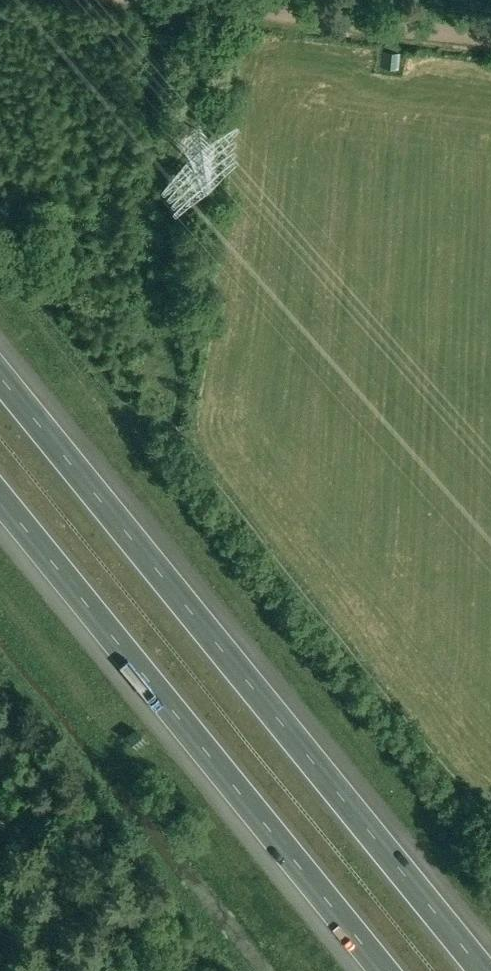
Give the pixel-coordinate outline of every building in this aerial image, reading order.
[(399,53),(382,51),(380,67),(397,69),(399,53)]
